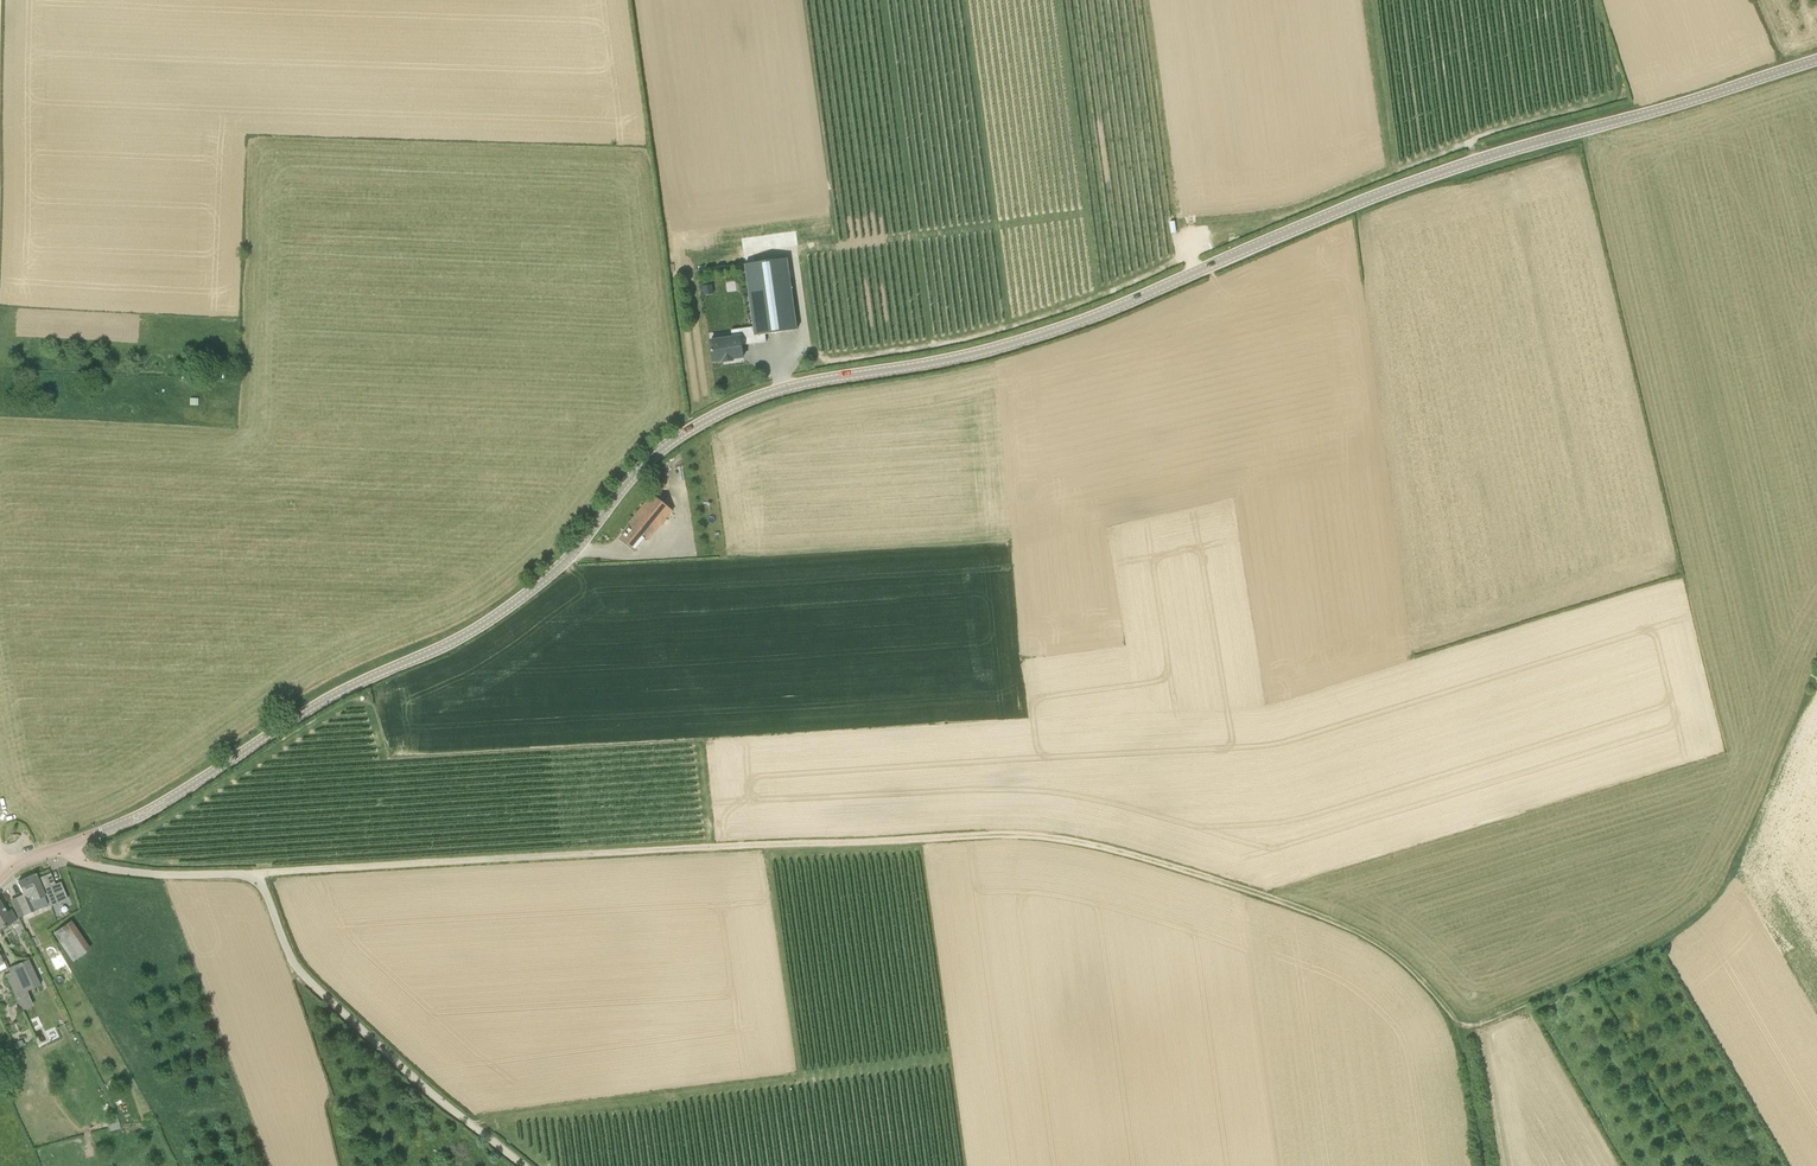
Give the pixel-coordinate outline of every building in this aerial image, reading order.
[(733,361),(732,359),(743,357),(742,346),(766,342),(765,335),(797,330),(787,259),(745,264),(753,327),(731,330),(732,338),(710,341),(713,362),(723,360),(724,362),(733,361)] [(648,539),(672,510),(653,495),(629,525),(631,526),(620,540),(635,552),(646,538),(648,539)] [(35,875),(17,883),(24,897),(17,900),(24,916),(34,912),(29,903),(44,897),(35,875)] [(69,913),(57,886),(46,891),(51,902),(45,904),(53,921),(69,913)] [(0,902),(0,930),(17,920),(11,910),(6,912),(0,902)] [(74,959),(93,946),(73,917),(54,930),(74,959)] [(56,942),(45,950),(62,973),(72,966),(56,942)] [(10,974),(6,976),(16,997),(40,986),(28,960),(8,969),(10,974)] [(13,1044),(16,1049),(24,1045),(21,1040),(13,1044)] [(121,1129),(121,1125),(119,1118),(109,1121),(111,1129),(111,1131),(121,1129)]
